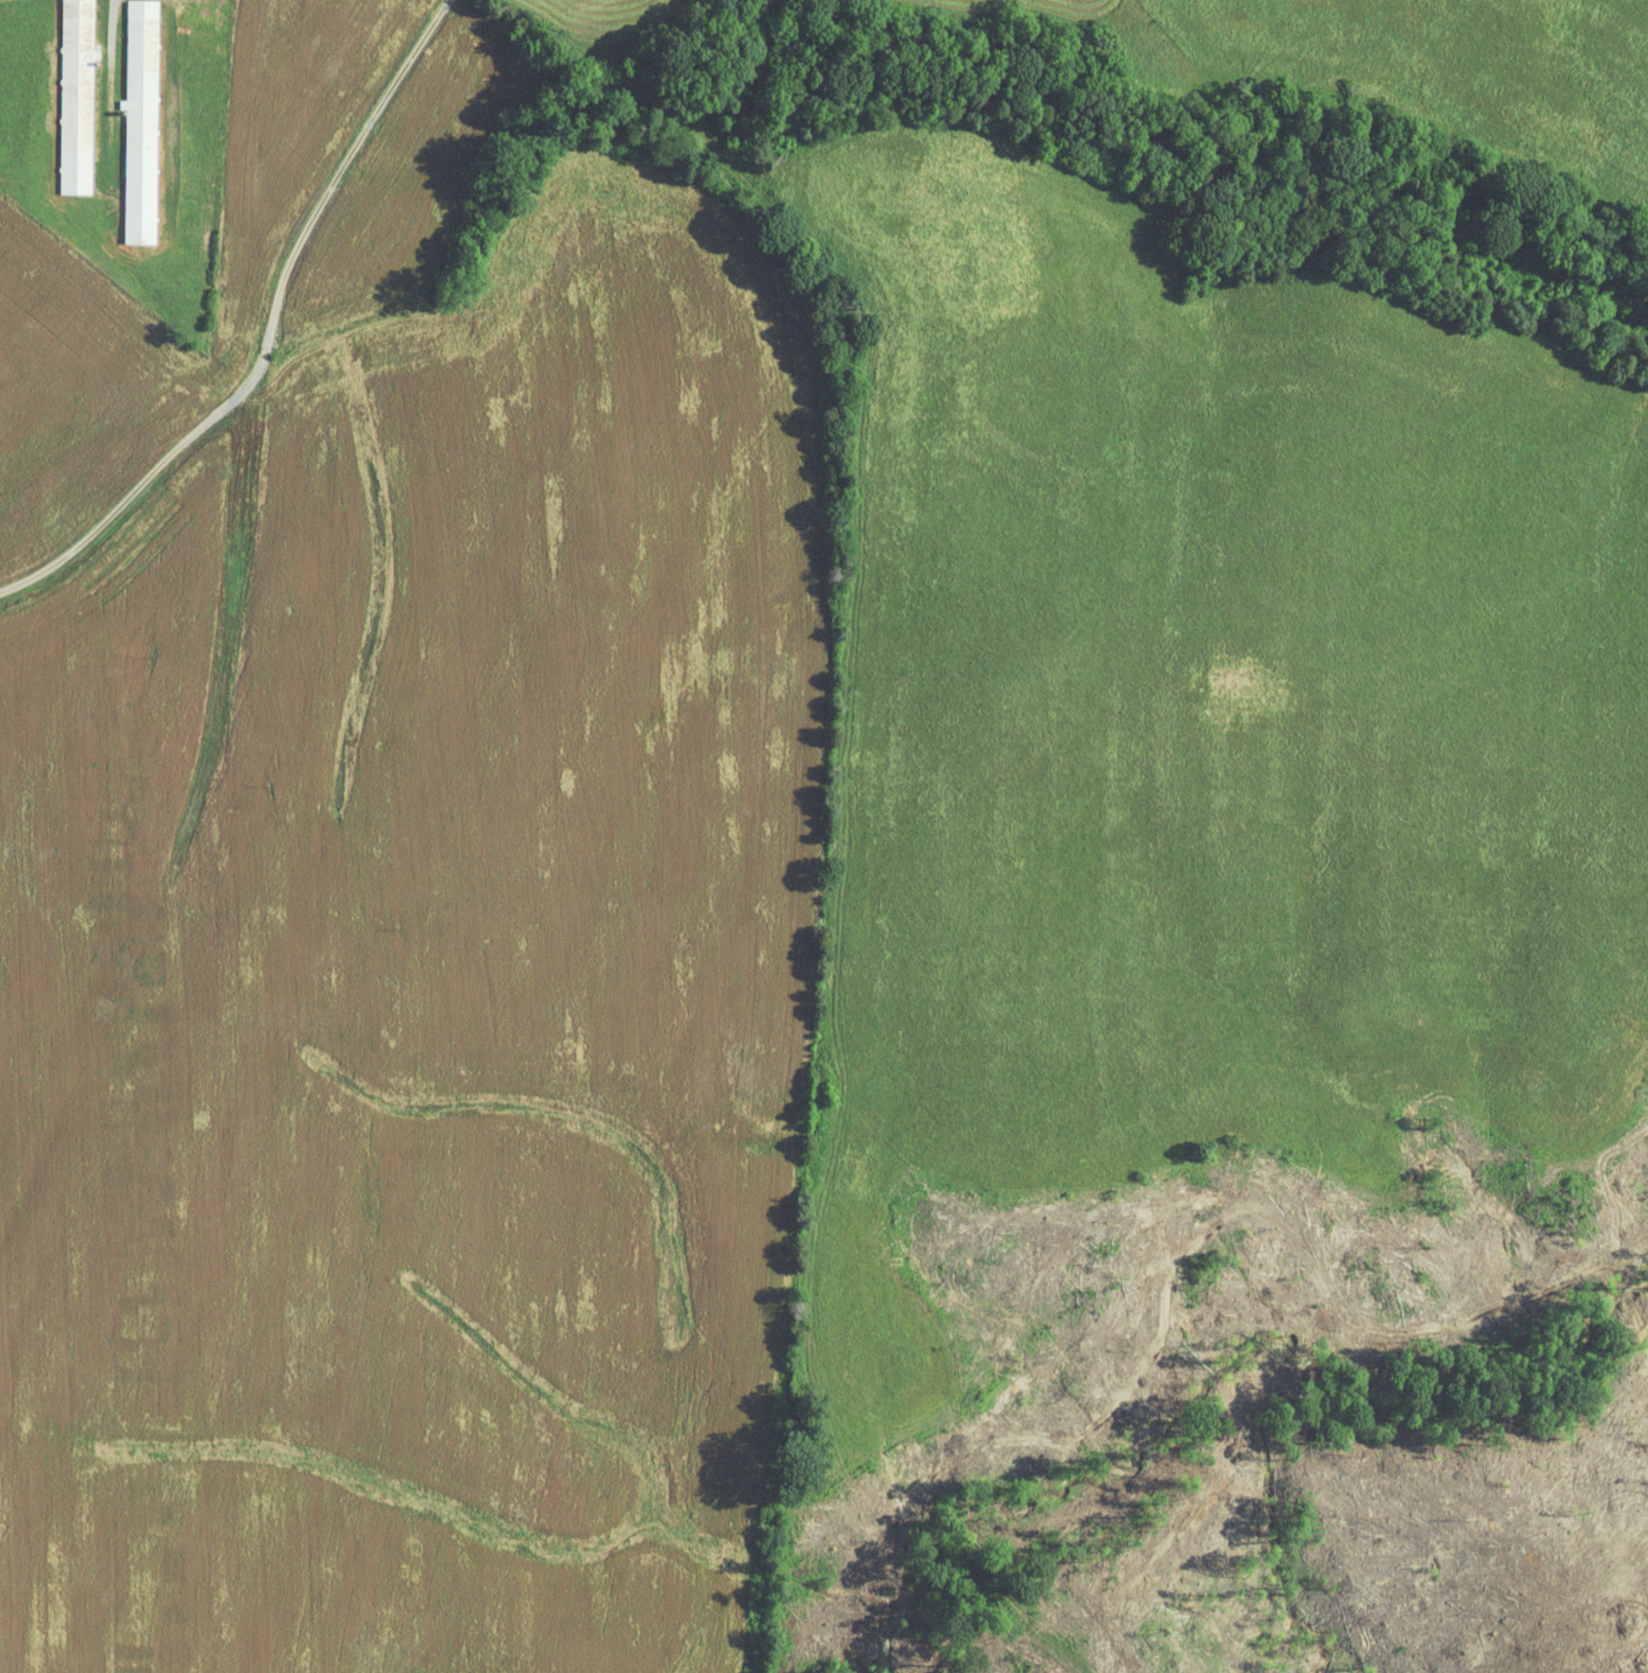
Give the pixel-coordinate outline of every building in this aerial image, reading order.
[(57,193),(89,193),(90,60),(97,60),(97,43),(91,43),(91,0),(59,0),(57,193)] [(153,244),(155,0),(123,0),(120,243),(153,244)]
